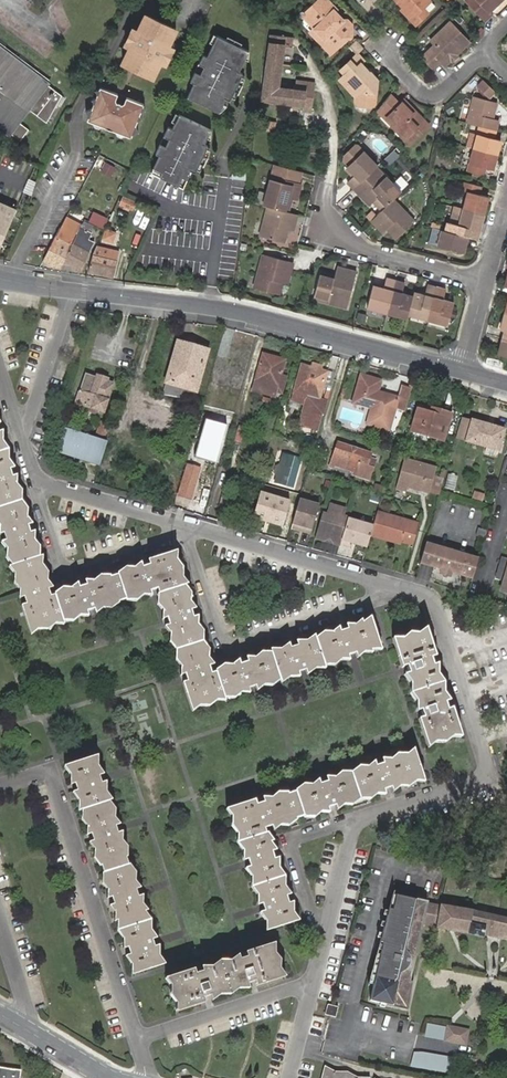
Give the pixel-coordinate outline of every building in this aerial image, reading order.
[(315,28),(329,42),(328,43),(335,50),(348,38),(352,38),(353,26),(347,20),(343,20),(339,15),(337,17),(333,13),(335,12),(337,10),(327,0),(320,0),(310,9),(312,11),(306,18),(315,28)] [(405,6),(415,17),(412,19),(417,24),(430,12),(425,7),(432,1),(431,0),(399,0),(405,6)] [(469,5),(485,21),(492,14),(490,12),(502,0),(475,0),(469,5)] [(415,17),(405,6),(402,9),(412,19),(415,17)] [(124,64),(129,66),(153,16),(148,14),(141,29),(132,46),(124,64)] [(460,15),(456,19),(461,24),(465,21),(460,15)] [(153,16),(129,66),(151,77),(156,67),(161,70),(165,62),(173,45),(177,37),(172,35),(175,28),(153,16)] [(452,60),(459,53),(470,42),(451,22),(431,41),(435,45),(423,57),(434,69),(442,61),(446,65),(452,60)] [(127,44),(132,46),(141,29),(136,27),(127,44)] [(180,30),(175,28),(172,35),(177,37),(180,30)] [(329,42),(315,28),(312,31),(333,53),(335,50),(328,43),(329,42)] [(279,88),(284,47),(292,48),(293,37),(271,34),(263,100),(304,105),(303,110),(312,111),(316,83),(297,81),(297,90),(279,88)] [(231,101),(233,98),(236,92),(226,87),(231,78),(241,83),(243,78),(245,74),(241,73),(252,51),(220,35),(209,57),(206,55),(193,81),(197,83),(190,97),(221,113),(228,99),(231,101)] [(1,130),(0,131),(0,134),(10,122),(11,123),(7,129),(22,139),(30,128),(20,120),(29,108),(48,121),(57,105),(60,108),(67,97),(48,83),(50,80),(27,64),(30,60),(21,53),(19,57),(6,47),(8,44),(0,38),(0,129),(1,130)] [(178,47),(173,45),(165,62),(169,64),(178,47)] [(460,54),(459,53),(452,60),(453,61),(460,54)] [(358,54),(357,55),(364,62),(366,61),(358,54)] [(364,62),(357,55),(341,70),(348,76),(353,82),(358,87),(356,101),(367,102),(369,92),(376,94),(378,78),(366,78),(363,74),(368,70),(363,64),(364,62)] [(156,80),(161,70),(156,67),(151,77),(156,80)] [(371,73),(368,70),(363,74),(366,78),(378,78),(372,73),(371,73)] [(350,85),(353,82),(348,76),(345,79),(350,85)] [(231,78),(226,87),(236,92),(233,98),(236,100),(241,94),(244,90),(245,85),(247,79),(243,78),(241,83),(231,78)] [(485,78),(479,85),(491,96),(497,88),(485,78)] [(86,113),(89,119),(88,122),(94,124),(96,128),(100,129),(103,127),(116,132),(118,136),(122,138),(126,136),(132,139),(134,135),(139,132),(137,127),(139,121),(142,119),(141,115),(142,112),(146,110),(144,107),(145,105),(127,98),(125,103),(121,105),(119,103),(117,103),(116,100),(118,95),(101,88),(101,90),(96,92),(98,95),(97,100),(92,101),(94,105),(92,110),(86,113)] [(399,104),(390,95),(378,111),(386,119),(388,117),(396,124),(393,126),(406,139),(418,128),(423,132),(429,126),(411,107),(409,109),(402,102),(399,104)] [(404,99),(402,102),(409,109),(411,107),(404,99)] [(471,110),(465,137),(477,140),(493,145),(496,134),(491,133),(488,132),(490,126),(492,127),(495,116),(471,110)] [(197,173),(198,171),(200,166),(190,161),(194,151),(204,156),(209,146),(205,145),(212,131),(181,115),(174,130),(170,127),(157,154),(160,156),(154,169),(163,174),(160,178),(184,190),(193,171),(197,173)] [(386,119),(393,126),(396,124),(388,117),(386,119)] [(477,140),(472,160),(495,167),(499,152),(492,151),(493,145),(477,140)] [(350,164),(365,150),(361,145),(356,145),(346,155),(346,160),(350,164)] [(211,151),(208,149),(204,156),(194,151),(190,161),(200,166),(198,171),(201,172),(205,168),(210,157),(211,151)] [(378,166),(380,165),(365,150),(350,164),(348,165),(356,173),(348,181),(356,188),(378,166)] [(472,160),(466,181),(481,185),(482,185),(484,179),(491,181),(495,167),(472,160)] [(258,191),(255,203),(263,205),(268,206),(288,211),(291,202),(288,201),(289,197),(292,198),(296,199),(300,183),(298,182),(301,171),(276,164),(273,175),(271,175),(267,193),(258,191)] [(249,180),(250,167),(235,165),(233,178),(249,180)] [(402,192),(378,166),(356,188),(368,201),(371,198),(374,201),(383,210),(394,199),(402,192)] [(154,169),(152,174),(160,178),(163,174),(154,169)] [(403,187),(409,181),(402,174),(396,179),(403,187)] [(468,191),(464,208),(484,213),(488,197),(479,195),(481,185),(466,181),(465,181),(463,190),(468,191)] [(135,202),(123,196),(121,203),(132,208),(135,202)] [(415,221),(394,199),(383,210),(372,221),(384,233),(388,229),(390,227),(393,230),(390,232),(397,239),(415,221)] [(0,200),(0,250),(20,209),(0,200)] [(288,211),(268,206),(261,235),(285,242),(287,233),(285,232),(286,228),(289,229),(293,230),(297,214),(288,211)] [(454,223),(451,232),(467,237),(470,228),(479,231),(484,213),(464,208),(459,225),(454,223)] [(80,231),(83,226),(86,220),(90,212),(85,209),(75,228),(80,231)] [(106,225),(110,216),(94,209),(90,218),(106,225)] [(74,243),(65,261),(81,270),(96,241),(90,238),(94,232),(91,231),(94,224),(86,220),(83,226),(80,231),(78,235),(77,237),(74,243)] [(75,228),(66,223),(63,228),(78,235),(80,231),(75,228)] [(430,241),(437,242),(442,225),(435,223),(430,241)] [(78,235),(63,228),(46,262),(61,269),(65,261),(74,243),(77,237),(78,235)] [(451,232),(441,229),(437,245),(463,252),(467,237),(451,232)] [(116,230),(113,239),(121,241),(123,232),(116,230)] [(97,247),(94,255),(109,258),(111,251),(97,247)] [(94,255),(89,270),(114,276),(120,251),(112,248),(111,251),(109,258),(94,255)] [(284,276),(289,277),(293,260),(263,252),(254,285),(279,292),(282,281),(284,276)] [(338,266),(335,275),(334,277),(331,276),(332,274),(321,271),(314,298),(328,302),(348,306),(357,271),(338,266)] [(388,311),(396,280),(386,277),(384,287),(373,285),(368,306),(388,311)] [(405,282),(396,280),(388,311),(408,317),(409,313),(414,295),(403,292),(405,282)] [(425,294),(415,292),(414,295),(409,313),(429,318),(437,288),(428,285),(425,294)] [(446,290),(437,288),(429,318),(448,323),(454,302),(444,300),(446,290)] [(180,339),(165,384),(167,384),(195,393),(197,393),(208,347),(180,339)] [(263,353),(255,379),(265,381),(263,387),(275,391),(285,360),(275,358),(275,356),(263,353)] [(303,365),(297,386),(295,393),(308,397),(305,405),(303,413),(312,415),(313,412),(322,414),(323,414),(327,402),(319,400),(327,373),(315,370),(316,369),(303,365)] [(86,373),(80,391),(88,393),(83,405),(90,407),(89,411),(90,411),(95,413),(96,409),(104,411),(112,389),(106,387),(108,381),(109,378),(97,374),(97,376),(86,373)] [(362,374),(354,402),(372,407),(368,424),(389,430),(397,404),(407,407),(412,388),(402,385),(398,398),(378,392),(381,379),(362,374)] [(195,393),(167,384),(163,394),(194,399),(195,393)] [(88,393),(80,391),(73,413),(88,418),(90,411),(89,411),(90,407),(83,405),(88,393)] [(308,397),(295,393),(292,400),(305,405),(308,397)] [(418,409),(411,431),(443,440),(451,414),(440,411),(439,415),(418,409)] [(303,413),(300,424),(317,430),(322,414),(313,412),(312,415),(303,413)] [(227,425),(205,418),(195,452),(217,458),(227,425)] [(473,420),(463,418),(456,439),(467,442),(473,420)] [(177,551),(55,590),(0,420),(0,537),(31,635),(93,615),(155,595),(165,624),(182,678),(193,711),(254,691),(305,675),(355,659),(381,651),(378,641),(370,617),(215,666),(177,551)] [(473,420),(467,442),(498,451),(504,430),(473,420)] [(100,421),(95,435),(105,438),(109,424),(100,421)] [(108,441),(66,428),(59,449),(101,462),(108,441)] [(331,468),(334,468),(335,465),(355,471),(354,473),(370,477),(375,460),(369,458),(371,452),(337,443),(331,468)] [(283,454),(274,481),(292,486),(300,459),(283,454)] [(436,468),(404,458),(395,488),(406,491),(407,487),(429,493),(434,477),(436,468)] [(200,468),(188,465),(183,479),(195,483),(200,468)] [(429,492),(440,495),(447,472),(444,471),(441,479),(434,477),(429,492)] [(291,500),(260,491),(252,517),(282,527),(291,500)] [(298,499),(292,523),(303,527),(302,531),(310,533),(318,505),(298,499)] [(345,509),(331,505),(327,515),(322,513),(315,537),(326,541),(327,538),(333,539),(332,540),(341,543),(348,518),(343,516),(345,509)] [(419,523),(377,510),(375,517),(370,534),(402,543),(403,540),(413,543),(419,523)] [(370,534),(375,517),(361,513),(359,520),(348,517),(348,518),(341,543),(349,544),(350,541),(367,546),(370,534)] [(433,568),(439,548),(425,544),(419,564),(433,568)] [(479,559),(439,548),(433,568),(440,570),(473,579),(479,559)] [(498,570),(506,573),(506,571),(506,561),(501,559),(498,570)] [(498,570),(495,581),(503,584),(506,573),(498,570)] [(391,637),(426,748),(460,737),(425,627),(391,637)] [(259,796),(224,807),(242,864),(256,908),(263,930),(268,929),(297,919),(269,831),(423,782),(413,752),(412,748),(378,758),(322,776),(259,796)] [(62,765),(128,974),(158,964),(161,963),(154,941),(139,892),(119,828),(103,778),(96,754),(62,765)] [(427,927),(431,907),(420,904),(420,903),(389,896),(386,910),(381,909),(374,944),(379,945),(391,948),(390,957),(377,954),(365,1003),(403,1011),(409,984),(403,982),(416,924),(427,927)] [(427,927),(452,930),(471,932),(484,936),(485,933),(489,934),(500,937),(506,938),(506,917),(477,910),(432,903),(431,907),(427,927)] [(244,951),(216,960),(227,993),(253,985),(282,976),(272,942),(244,951)] [(391,948),(379,945),(377,954),(390,957),(391,948)] [(197,966),(162,977),(173,1011),(209,999),(227,993),(216,960),(197,966)] [(332,1005),(328,1005),(325,1017),(329,1018),(336,1019),(339,1007),(332,1005)] [(445,1041),(447,1027),(426,1022),(423,1037),(445,1041)] [(452,1027),(447,1027),(445,1041),(466,1045),(468,1030),(452,1027)] [(413,1052),(409,1067),(453,1075),(456,1059),(422,1052),(413,1052)] [(0,1066),(0,1077),(19,1077),(21,1069),(0,1066)] [(323,1077),(359,1077),(349,1073),(337,1073),(325,1067),(323,1077)]
